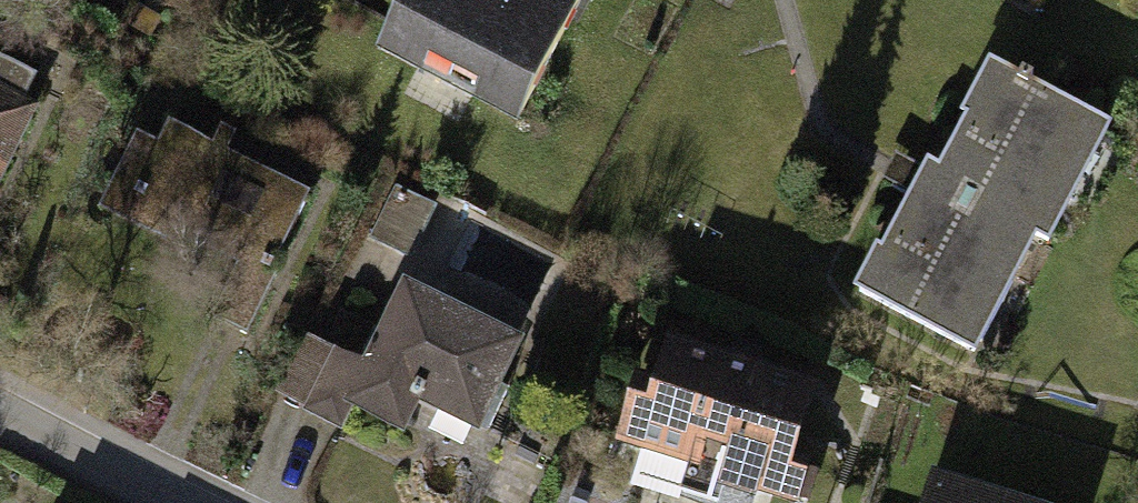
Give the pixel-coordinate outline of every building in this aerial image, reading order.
[(380,48),(515,120),(579,0),(405,0),(380,48)] [(26,117),(8,108),(22,79),(0,68),(0,170),(26,117)] [(930,174),(865,299),(974,355),(1035,238),(1050,245),(1108,132),(997,74),(941,181),(930,174)] [(309,198),(169,128),(130,205),(243,262),(213,321),(249,339),(280,277),(271,273),(309,198)] [(324,354),(296,412),(356,440),(376,398),(474,444),(524,336),(417,286),(374,377),(324,354)] [(626,442),(689,462),(679,494),(709,502),(719,502),(725,486),(755,496),(765,462),(785,468),(808,395),(672,352),(659,394),(643,389),(626,442)] [(940,474),(931,502),(1031,502),(940,474)]
